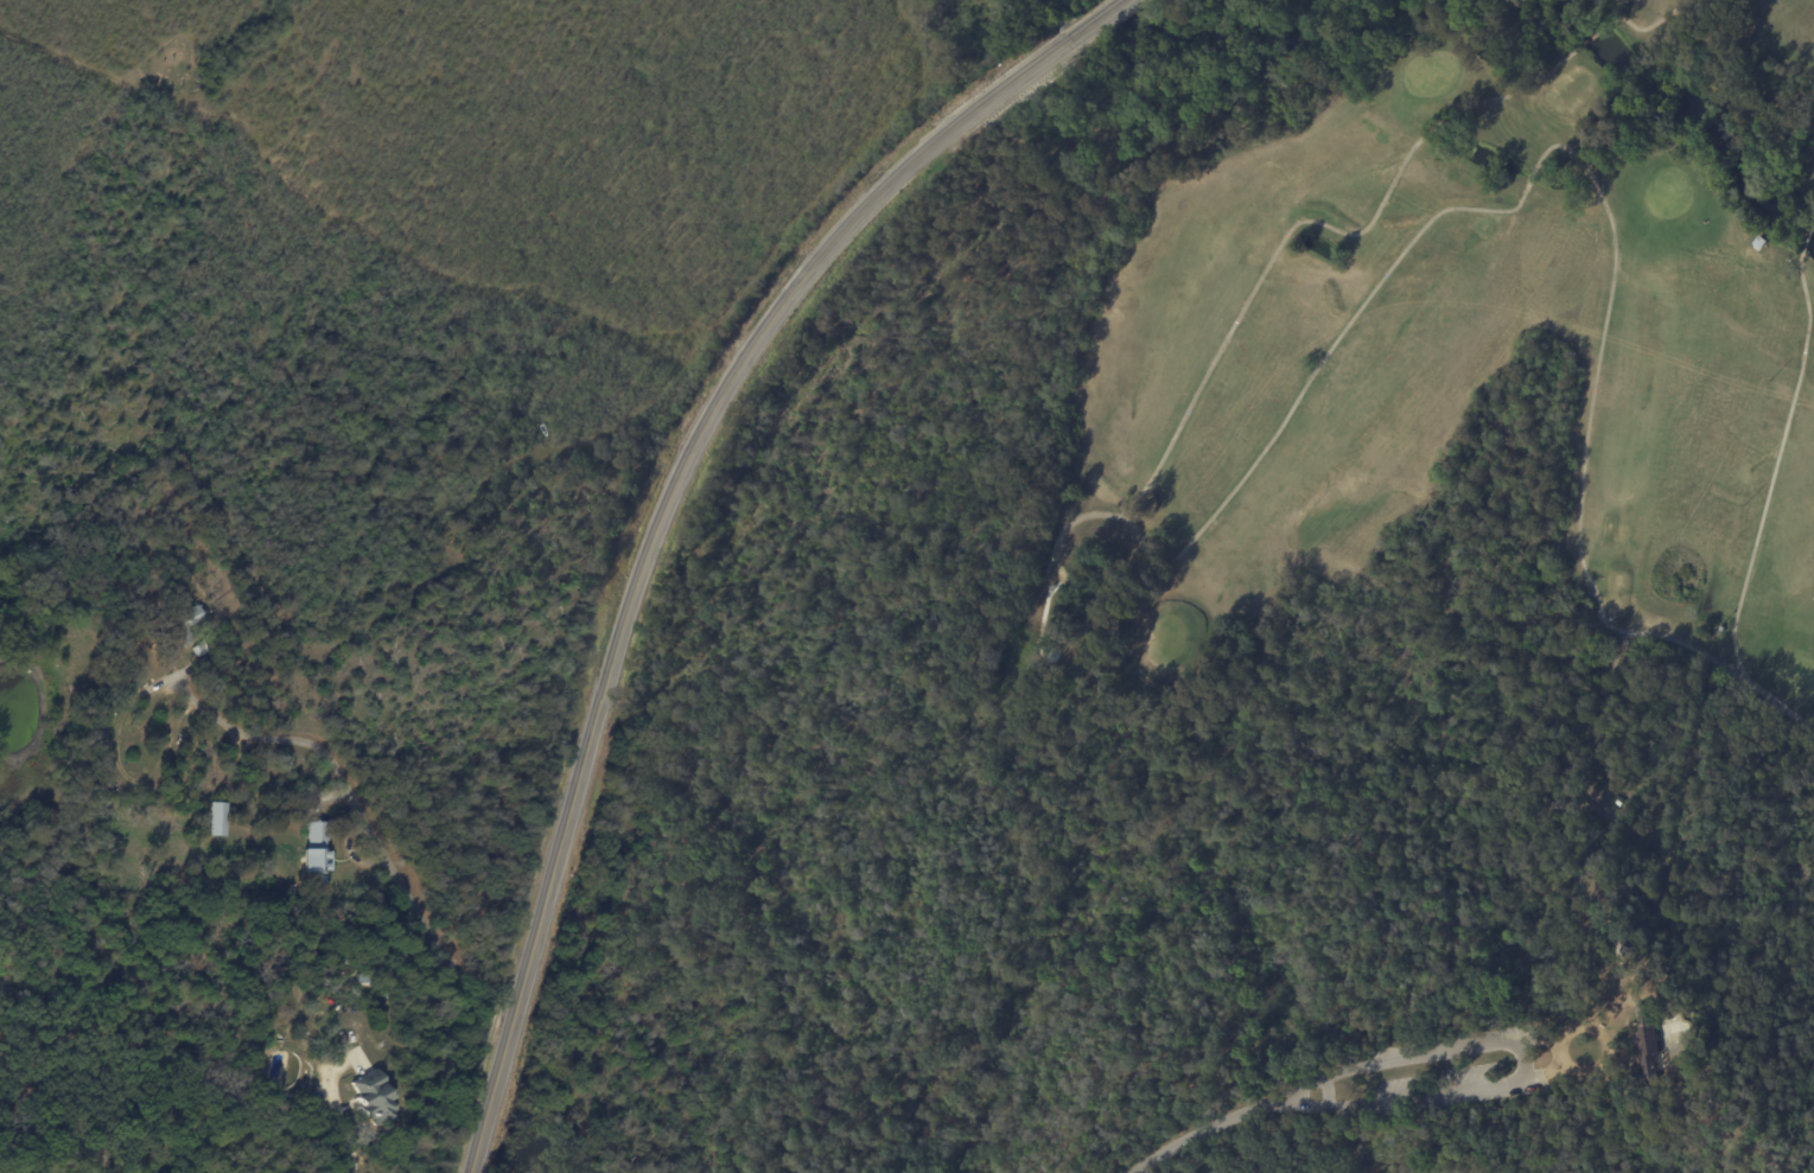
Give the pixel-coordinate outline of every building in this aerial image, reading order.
[(204,619),(199,605),(178,613),(183,627),(204,619)] [(225,836),(226,802),(208,801),(206,835),(225,836)] [(331,869),(331,850),(325,850),(326,820),(305,820),(304,883),(324,883),(324,869),(331,869)] [(1636,1026),(1646,1084),(1660,1081),(1649,1023),(1636,1026)] [(377,1124),(396,1110),(388,1099),(394,1095),(373,1067),(348,1085),(377,1124)]
